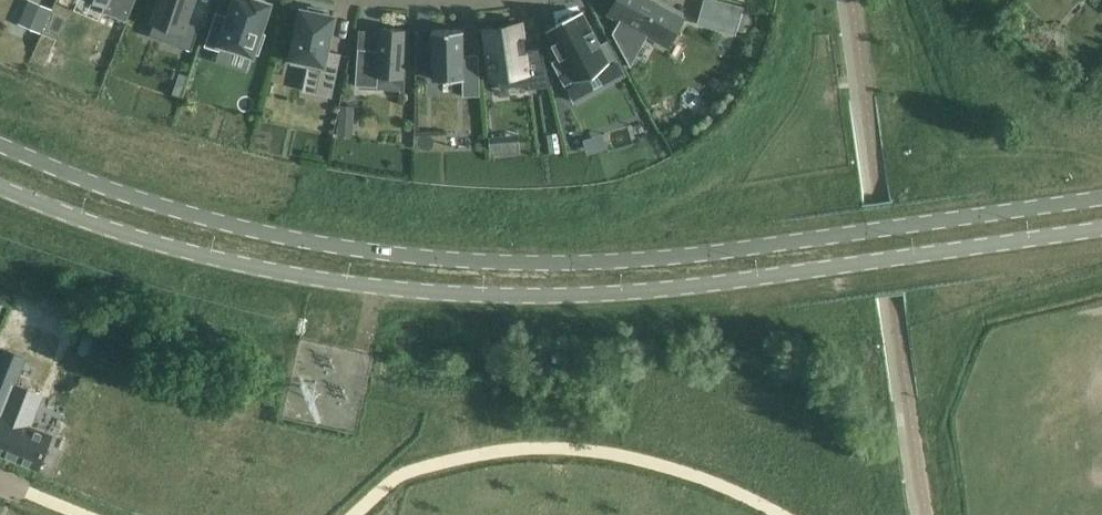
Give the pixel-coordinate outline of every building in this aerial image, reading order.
[(18,23),(42,33),(52,8),(32,0),(28,0),(18,23)] [(194,0),(159,0),(152,22),(182,32),(177,45),(191,50),(200,26),(187,22),(194,0)] [(204,46),(219,51),(221,45),(252,55),(253,53),(258,55),(266,34),(260,32),(270,3),(262,0),(234,0),(226,22),(214,18),(204,46)] [(671,18),(678,22),(684,12),(661,0),(651,0),(618,0),(610,14),(659,40),(671,18)] [(308,11),(302,10),(291,64),(320,70),(315,94),(332,97),(341,53),(326,50),(333,16),(327,15),(328,11),(309,7),(308,11)] [(612,58),(605,45),(600,48),(599,45),(600,44),(592,29),(591,30),(589,27),(594,24),(587,11),(582,14),(582,13),(573,17),(572,16),(556,24),(557,26),(548,31),(562,56),(551,61),(564,85),(583,75),(584,77),(600,68),(599,67),(608,62),(608,61),(612,58)] [(551,87),(542,48),(525,50),(524,43),(522,23),(497,26),(498,27),(491,28),(492,33),(491,33),(493,45),(485,46),(486,51),(485,51),(488,71),(489,71),(489,77),(498,76),(499,88),(527,84),(528,90),(551,87)] [(380,27),(378,50),(358,49),(356,85),(378,87),(379,78),(404,80),(407,29),(380,27)] [(463,30),(432,30),(433,79),(462,78),(463,96),(480,96),(479,60),(463,61),(463,30)] [(58,39),(43,33),(38,44),(31,62),(45,67),(52,51),(58,39)] [(172,94),(180,96),(184,85),(176,83),(172,94)] [(341,106),(340,134),(352,135),(353,106),(341,106)] [(559,133),(547,135),(550,154),(562,153),(559,133)] [(0,358),(0,452),(38,467),(51,434),(30,426),(42,395),(13,383),(24,357),(4,349),(0,358)]
